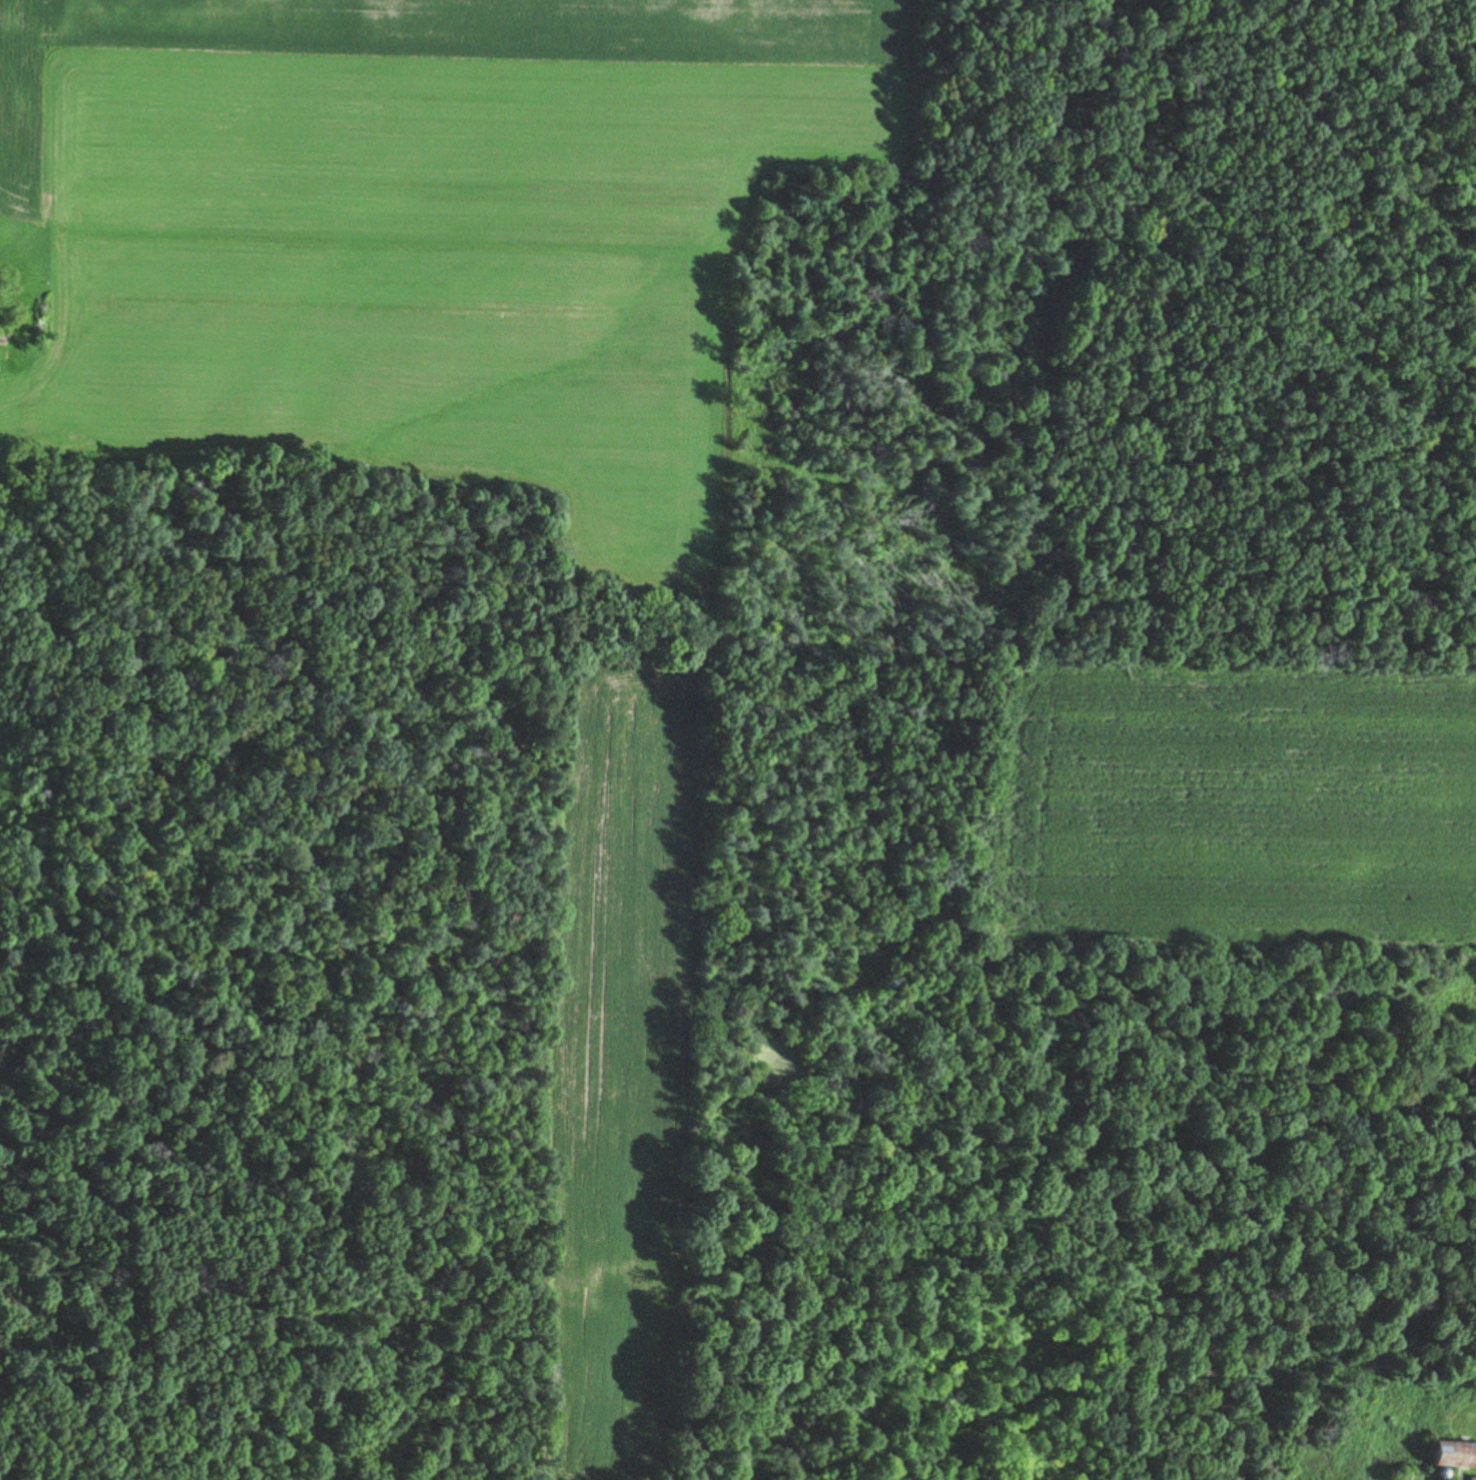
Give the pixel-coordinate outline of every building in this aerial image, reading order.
[(1438,1445),(1438,1467),(1475,1468),(1475,1445),(1438,1445)]
